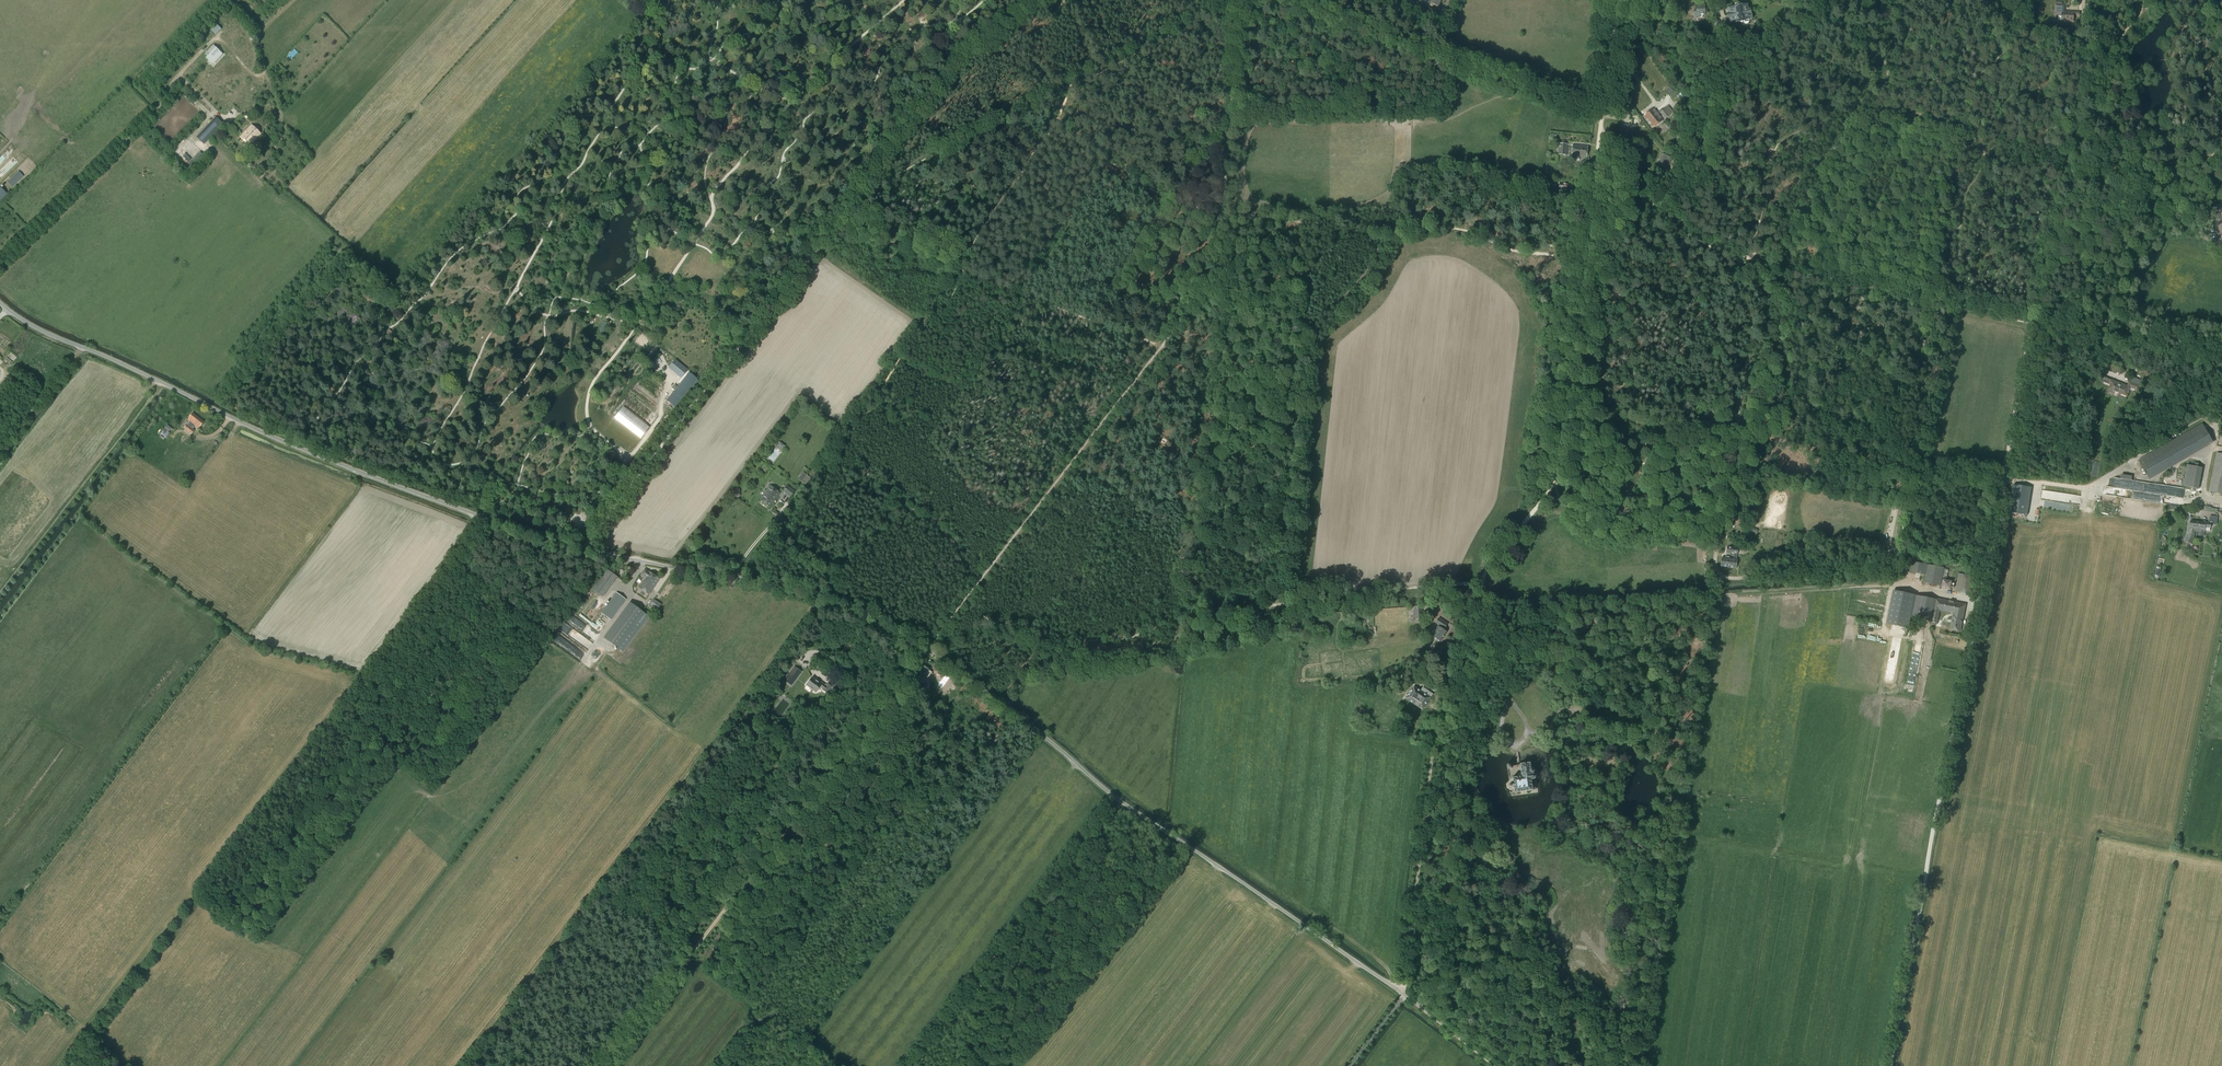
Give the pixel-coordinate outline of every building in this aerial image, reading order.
[(1704,5),(1704,1),(1698,1),(1698,5),(1696,5),(1696,12),(1695,12),(1695,18),(1699,18),(1699,17),(1703,17),(1703,12),(1707,12),(1707,8),(1705,8),(1705,5),(1704,5)] [(1749,5),(1747,5),(1743,6),(1742,3),(1736,4),(1737,7),(1727,9),(1728,14),(1727,14),(1727,16),(1739,14),(1740,15),(1744,14),(1744,13),(1748,12),(1748,10),(1750,9),(1749,5)] [(2080,15),(2080,12),(2064,11),(2065,5),(2056,4),(2055,14),(2062,15),(2062,21),(2074,21),(2074,15),(2080,15)] [(1750,9),(1748,10),(1748,12),(1744,13),(1744,14),(1740,15),(1739,14),(1727,16),(1728,19),(1729,19),(1730,24),(1738,22),(1738,23),(1744,22),(1745,23),(1748,22),(1749,21),(1749,20),(1752,19),(1750,9)] [(213,27),(211,30),(216,35),(219,32),(213,27)] [(942,38),(931,41),(934,52),(945,49),(942,38)] [(213,45),(205,54),(208,57),(206,58),(213,65),(211,63),(214,60),(215,61),(220,55),(221,56),(223,54),(213,45)] [(1665,119),(1673,112),(1668,106),(1661,112),(1665,119)] [(1649,123),(1659,115),(1654,108),(1644,116),(1649,123)] [(1653,128),(1663,120),(1659,115),(1649,123),(1653,128)] [(204,144),(223,124),(215,117),(196,137),(204,144)] [(252,125),(240,137),(249,147),(261,135),(252,125)] [(265,149),(257,141),(251,148),(259,155),(265,149)] [(1566,155),(1567,144),(1559,144),(1559,154),(1566,155)] [(1587,158),(1588,146),(1573,145),(1572,156),(1587,158)] [(1683,158),(1686,150),(1682,149),(1681,153),(1675,151),(1674,155),(1683,158)] [(1672,158),(1663,154),(1659,162),(1669,166),(1672,158)] [(16,180),(10,186),(14,190),(20,184),(16,180)] [(685,370),(675,362),(672,367),(681,374),(685,370)] [(684,377),(665,401),(675,409),(694,385),(684,377)] [(2137,390),(2139,385),(2130,382),(2128,386),(2104,377),(2102,382),(2110,384),(2107,391),(2113,393),(2114,391),(2127,396),(2130,387),(2137,390)] [(641,438),(649,427),(623,407),(615,418),(641,438)] [(199,429),(204,422),(193,413),(188,420),(190,422),(188,425),(187,424),(184,428),(192,434),(195,430),(193,428),(195,426),(199,429)] [(168,436),(170,433),(169,432),(172,428),(167,425),(162,431),(168,436)] [(2209,435),(2203,425),(2139,461),(2147,475),(2211,438),(2209,435)] [(2217,453),(2209,491),(2221,494),(2221,454),(2217,453)] [(2200,468),(2188,465),(2183,486),(2196,489),(2200,468)] [(806,485),(810,478),(802,471),(800,474),(801,475),(798,479),(806,485)] [(769,506),(779,493),(770,486),(761,500),(769,506)] [(790,497),(795,491),(787,486),(783,492),(790,497)] [(2010,490),(2006,519),(2025,521),(2028,493),(2010,490)] [(1744,516),(1745,514),(1736,513),(1734,523),(1736,523),(1743,524),(1744,516)] [(2189,534),(2186,542),(2193,545),(2194,535),(2195,531),(2200,532),(2199,535),(2204,536),(2205,527),(2210,528),(2211,524),(2216,525),(2218,517),(2210,516),(2209,520),(2209,522),(2204,522),(2190,521),(2189,534)] [(1731,568),(1732,559),(1722,558),(1721,566),(1731,568)] [(1912,572),(1926,575),(1927,570),(1928,564),(1912,561),(1910,570),(1910,572),(1912,572)] [(601,596),(616,576),(606,569),(591,589),(601,596)] [(649,572),(644,569),(641,574),(646,577),(639,588),(649,595),(659,579),(649,572)] [(1971,594),(1974,576),(1959,573),(1955,591),(1971,594)] [(1913,606),(1915,595),(1893,591),(1887,623),(1909,627),(1911,617),(1913,606)] [(611,620),(626,599),(616,593),(601,613),(611,620)] [(1931,599),(1915,595),(1913,606),(1911,617),(1927,620),(1931,599)] [(582,608),(587,600),(584,598),(578,606),(582,608)] [(1961,631),(1966,604),(1936,598),(1931,622),(1937,623),(1940,610),(1953,613),(1950,629),(1961,631)] [(657,610),(661,604),(654,599),(650,605),(657,610)] [(622,651),(648,616),(631,603),(605,639),(622,651)] [(1251,626),(1261,625),(1260,609),(1250,610),(1251,626)] [(1289,629),(1299,628),(1298,616),(1288,616),(1289,629)] [(1436,623),(1439,625),(1431,636),(1440,641),(1446,632),(1443,630),(1444,628),(1444,629),(1447,624),(1439,618),(1436,623)] [(928,669),(924,666),(922,668),(921,670),(920,670),(919,672),(923,676),(928,679),(930,676),(929,675),(931,672),(928,670),(928,669)] [(794,667),(784,680),(791,685),(801,672),(794,667)] [(818,682),(812,678),(806,685),(815,692),(819,687),(823,690),(827,693),(831,687),(827,684),(826,686),(818,680),(818,682)] [(1420,691),(1414,687),(1406,699),(1422,710),(1433,694),(1423,687),(1420,691)] [(1531,769),(1530,764),(1530,763),(1520,764),(1522,774),(1518,774),(1519,777),(1512,778),(1513,782),(1511,782),(1511,784),(1509,784),(1509,787),(1510,787),(1511,787),(1512,789),(1514,788),(1514,793),(1532,790),(1531,780),(1534,779),(1536,778),(1535,775),(1534,774),(1532,774),(1532,773),(1533,773),(1534,771),(1534,770),(1532,768),(1531,769)]
